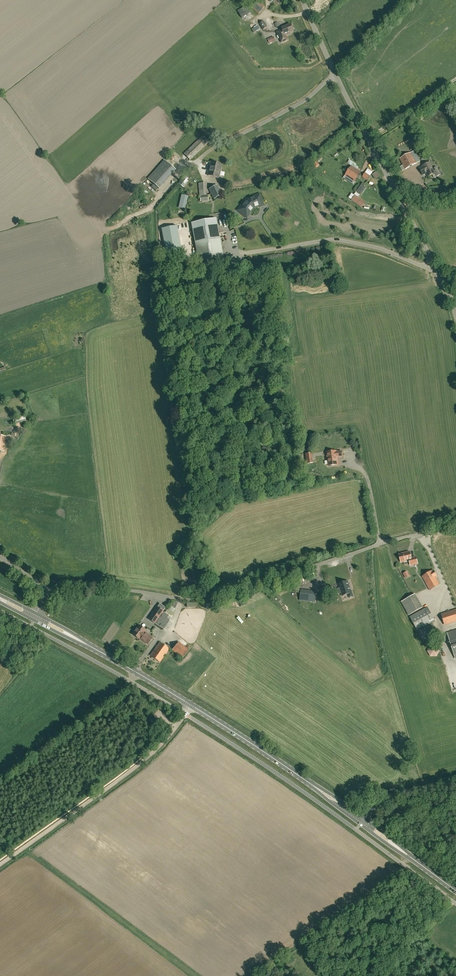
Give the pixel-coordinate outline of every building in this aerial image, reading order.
[(259,14),(266,5),(260,0),(258,0),(257,1),(252,8),(259,14)] [(242,18),(250,13),(246,6),(238,11),(242,18)] [(282,29),(283,30),(277,33),(281,43),(288,40),(286,36),(291,34),(290,33),(294,31),(291,24),(282,29)] [(190,160),(209,142),(203,136),(184,154),(190,160)] [(417,164),(411,153),(400,159),(403,165),(400,167),(402,171),(417,164)] [(210,162),(209,166),(207,175),(219,178),(222,164),(210,162)] [(424,166),(423,166),(419,168),(423,175),(428,172),(430,176),(432,174),(434,178),(437,177),(436,176),(440,173),(436,167),(433,169),(430,162),(424,165),(424,166)] [(361,173),(357,170),(351,166),(345,176),(355,182),(361,173)] [(367,180),(373,172),(368,169),(362,177),(367,180)] [(178,184),(183,188),(188,182),(183,177),(178,184)] [(201,195),(207,195),(206,186),(209,185),(208,182),(200,182),(200,186),(201,195)] [(359,194),(365,185),(361,182),(355,191),(359,194)] [(209,189),(214,199),(222,195),(217,185),(209,189)] [(423,198),(426,192),(413,187),(411,193),(423,198)] [(243,204),(238,210),(247,218),(250,214),(250,213),(254,209),(258,207),(259,208),(264,206),(259,194),(253,197),(247,199),(247,198),(242,203),(243,204)] [(351,200),(358,204),(361,200),(355,196),(354,195),(351,200)] [(181,197),(178,208),(185,210),(188,198),(181,197)] [(184,223),(181,218),(176,222),(179,226),(184,223)] [(199,263),(211,261),(210,257),(222,254),(216,219),(191,223),(194,239),(199,263)] [(167,258),(182,256),(176,225),(161,228),(167,258)] [(341,451),(336,452),(336,451),(326,452),(328,466),(338,464),(337,457),(342,457),(341,451)] [(313,463),(312,453),(305,454),(302,454),(303,464),(313,463)] [(409,552),(399,554),(401,562),(409,560),(411,565),(417,564),(416,557),(411,558),(409,552)] [(422,576),(430,590),(440,584),(436,577),(437,577),(433,570),(422,576)] [(347,581),(339,584),(340,588),(340,589),(340,588),(341,592),(341,593),(342,596),(348,594),(349,597),(350,597),(352,597),(353,596),(351,590),(350,590),(348,583),(347,584),(347,582),(348,581),(347,581)] [(301,590),(300,600),(310,601),(311,591),(301,590)] [(399,600),(406,615),(420,608),(413,594),(399,600)] [(163,611),(157,607),(149,619),(154,623),(163,611)] [(427,607),(410,617),(417,630),(435,621),(427,607)] [(441,614),(445,625),(455,621),(455,610),(441,614)] [(156,624),(163,629),(172,617),(164,612),(156,624)] [(437,632),(432,623),(417,631),(422,640),(437,632)] [(148,644),(152,638),(144,632),(146,630),(139,625),(133,634),(139,639),(140,638),(148,644)] [(448,635),(455,658),(455,632),(448,635)] [(160,662),(169,649),(160,642),(150,656),(160,662)] [(179,642),(172,650),(182,658),(189,650),(179,642)] [(437,656),(437,646),(426,646),(427,657),(437,656)]
